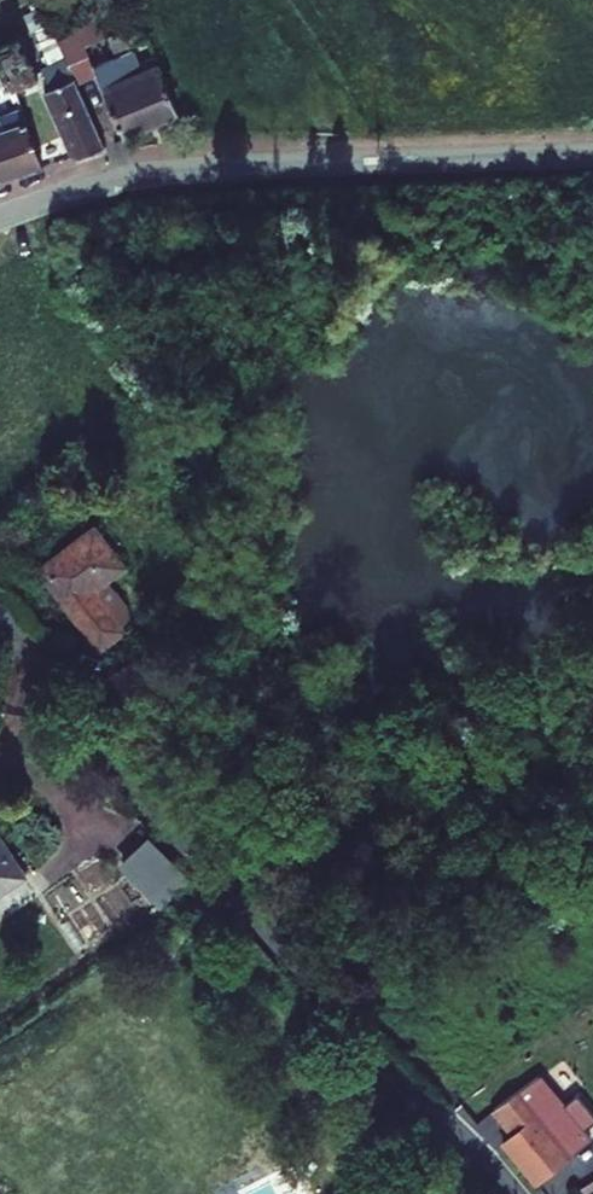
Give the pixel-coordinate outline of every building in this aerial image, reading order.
[(93,24),(100,38),(130,23),(122,9),(93,24)] [(12,88),(35,79),(16,32),(0,39),(0,59),(12,88)] [(169,100),(143,50),(92,78),(115,124),(169,100)] [(96,132),(70,80),(41,94),(66,146),(96,132)] [(37,154),(15,99),(0,106),(0,170),(37,154)] [(100,514),(44,560),(101,635),(126,616),(99,581),(129,554),(100,514)] [(132,714),(157,694),(130,660),(105,680),(132,714)] [(40,861),(15,822),(11,816),(0,824),(0,888),(40,861)] [(165,839),(136,857),(158,882),(188,863),(165,839)] [(501,1134),(531,1173),(564,1149),(534,1109),(501,1134)] [(310,1173),(282,1193),(325,1193),(310,1173)]
